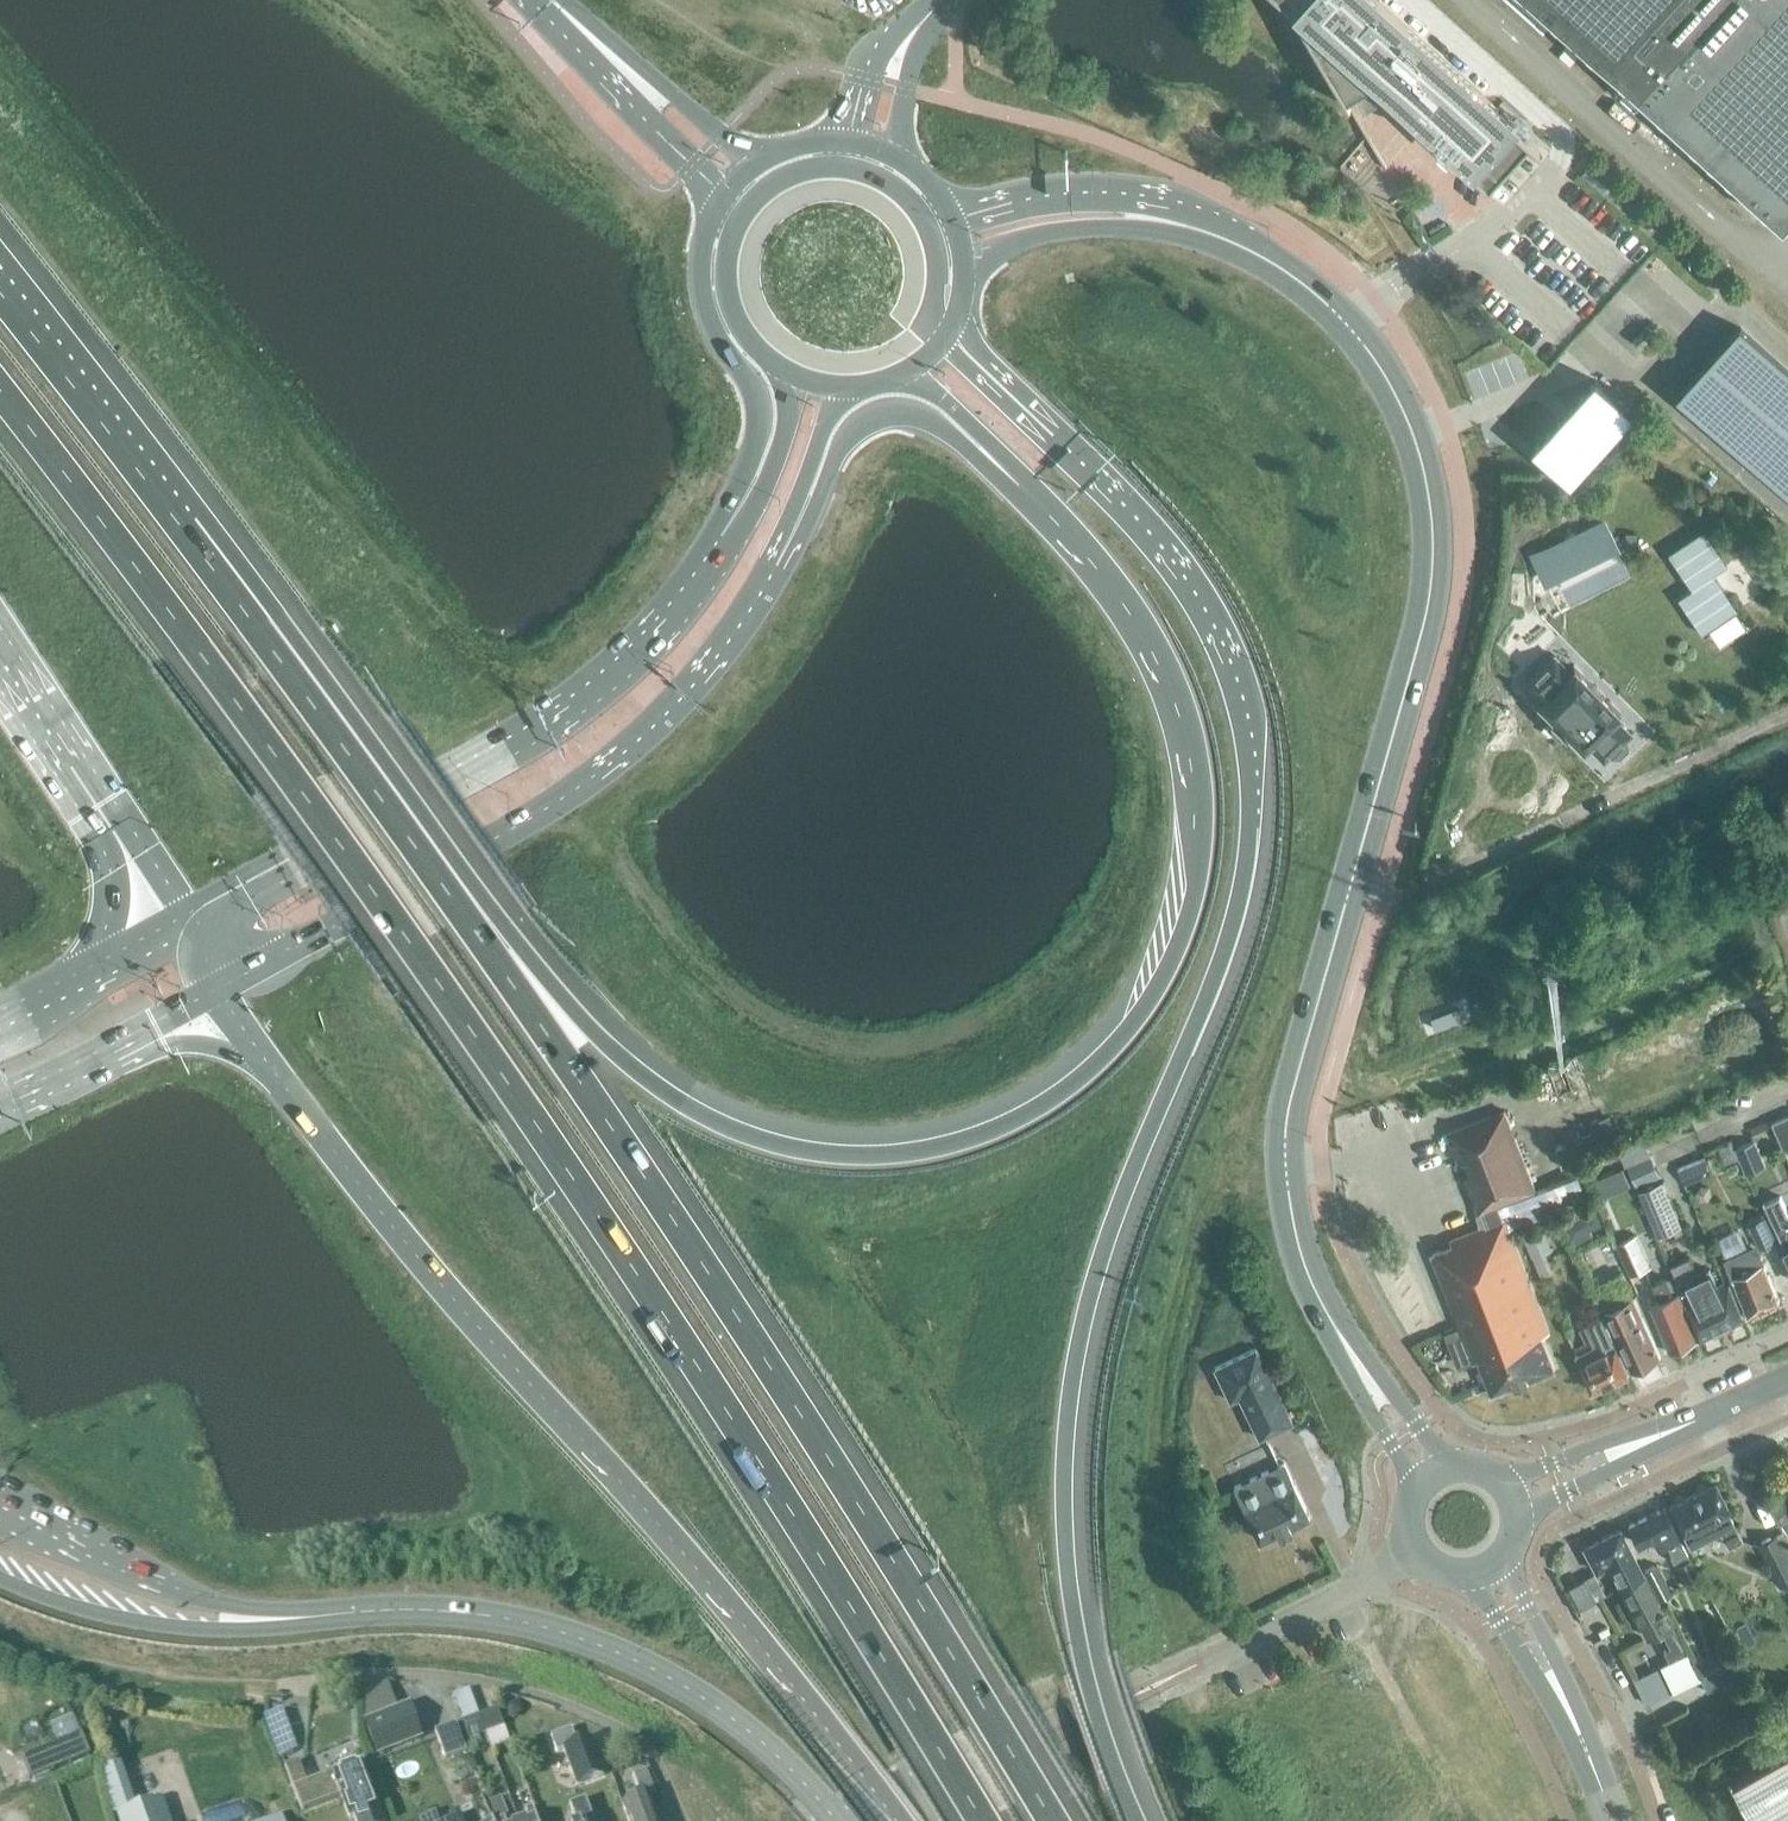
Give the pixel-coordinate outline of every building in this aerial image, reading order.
[(1296,18),(1349,108),(1351,107),(1348,101),(1354,98),(1359,105),(1373,97),(1369,89),(1376,84),(1486,183),(1527,138),(1537,146),(1538,144),(1377,0),(1282,0),(1287,5),(1292,11),(1296,18)] [(1787,211),(1787,0),(1534,0),(1779,221),(1787,211)] [(1741,328),(1677,398),(1787,499),(1787,371),(1741,328)] [(1638,406),(1602,373),(1538,444),(1574,477),(1638,406)] [(1570,670),(1554,653),(1526,680),(1542,697),(1538,701),(1554,717),(1552,720),(1564,732),(1566,730),(1583,747),(1587,743),(1603,759),(1610,752),(1613,755),(1619,755),(1627,747),(1627,741),(1624,738),(1630,732),(1614,716),(1619,712),(1574,666),(1570,670)] [(1525,974),(1534,997),(1547,991),(1537,969),(1525,974)] [(1479,1213),(1481,1212),(1497,1206),(1535,1191),(1504,1111),(1447,1133),(1459,1162),(1466,1160),(1472,1175),(1465,1178),(1479,1213)] [(1784,1150),(1787,1148),(1787,1114),(1771,1122),(1784,1150)] [(1588,1127),(1577,1131),(1582,1143),(1593,1139),(1588,1127)] [(1735,1148),(1747,1175),(1766,1167),(1755,1140),(1735,1148)] [(1689,1183),(1712,1174),(1706,1159),(1683,1168),(1689,1183)] [(1610,1172),(1595,1179),(1601,1191),(1616,1185),(1610,1172)] [(1638,1190),(1656,1235),(1678,1226),(1661,1181),(1638,1190)] [(1787,1251),(1787,1210),(1781,1196),(1765,1203),(1787,1251)] [(1453,1245),(1431,1254),(1473,1362),(1479,1360),(1491,1392),(1554,1368),(1542,1335),(1548,1332),(1504,1219),(1503,1219),(1497,1206),(1481,1212),(1486,1226),(1451,1240),(1453,1245)] [(1595,1210),(1583,1216),(1589,1230),(1602,1224),(1595,1210)] [(1760,1248),(1776,1241),(1765,1217),(1749,1224),(1760,1248)] [(1651,1267),(1637,1234),(1616,1244),(1630,1276),(1651,1267)] [(1748,1315),(1777,1301),(1762,1263),(1755,1267),(1749,1253),(1728,1263),(1748,1315)] [(1689,1259),(1670,1266),(1699,1339),(1742,1318),(1729,1285),(1726,1286),(1724,1283),(1718,1286),(1712,1271),(1696,1276),(1689,1259)] [(1670,1353),(1698,1340),(1679,1294),(1673,1296),(1666,1278),(1652,1285),(1660,1303),(1650,1307),(1670,1353)] [(1632,1372),(1660,1358),(1641,1316),(1633,1299),(1605,1312),(1613,1329),(1632,1372)] [(1594,1345),(1575,1354),(1592,1391),(1628,1373),(1603,1316),(1585,1325),(1594,1345)] [(1292,1425),(1255,1348),(1213,1368),(1229,1403),(1239,1398),(1259,1441),(1292,1425)] [(1286,1465),(1234,1489),(1259,1542),(1311,1518),(1286,1465)] [(1743,1539),(1728,1511),(1715,1484),(1686,1498),(1704,1534),(1704,1535),(1706,1539),(1720,1532),(1728,1547),(1743,1539)] [(1690,1547),(1706,1539),(1704,1535),(1704,1534),(1686,1498),(1670,1507),(1690,1547)] [(1673,1563),(1687,1556),(1664,1509),(1628,1526),(1638,1544),(1652,1537),(1659,1549),(1666,1545),(1672,1556),(1670,1557),(1673,1563)] [(1632,1553),(1619,1530),(1583,1548),(1596,1572),(1609,1565),(1632,1553)] [(1787,1583),(1787,1563),(1775,1536),(1758,1545),(1779,1588),(1787,1583)] [(1632,1553),(1609,1565),(1621,1587),(1644,1576),(1632,1553)] [(1691,1560),(1676,1567),(1688,1588),(1702,1580),(1691,1560)] [(1656,1564),(1644,1571),(1661,1602),(1673,1595),(1656,1564)] [(1687,1654),(1688,1654),(1664,1607),(1661,1609),(1647,1582),(1624,1593),(1638,1621),(1639,1621),(1648,1638),(1661,1630),(1670,1647),(1663,1651),(1670,1663),(1687,1654)] [(1670,1663),(1660,1668),(1672,1693),(1700,1680),(1699,1677),(1687,1654),(1670,1663)] [(1707,1692),(1729,1681),(1721,1666),(1699,1677),(1700,1680),(1707,1692)] [(425,1740),(414,1708),(369,1724),(380,1756),(425,1740)] [(480,1716),(486,1734),(504,1728),(498,1710),(480,1716)] [(461,1722),(468,1740),(486,1734),(480,1716),(461,1722)] [(435,1733),(445,1760),(466,1752),(456,1725),(435,1733)] [(603,1777),(590,1741),(576,1746),(570,1730),(550,1738),(556,1754),(563,1752),(576,1787),(603,1777)] [(80,1735),(20,1759),(29,1781),(89,1757),(80,1735)] [(1726,1780),(1748,1820),(1787,1820),(1787,1748),(1726,1780)] [(284,1769),(300,1811),(341,1796),(349,1819),(354,1817),(355,1820),(382,1820),(370,1789),(360,1761),(306,1781),(300,1763),(284,1769)] [(99,1775),(105,1800),(131,1794),(121,1765),(100,1772),(100,1775),(99,1775)] [(647,1770),(633,1776),(641,1797),(647,1794),(656,1790),(647,1770)] [(109,1811),(111,1819),(116,1817),(117,1820),(170,1820),(163,1801),(136,1809),(131,1794),(105,1800),(109,1811)] [(647,1794),(641,1797),(622,1805),(628,1820),(657,1820),(647,1794)] [(574,1820),(590,1820),(582,1800),(568,1806),(574,1820)] [(532,1807),(525,1810),(528,1818),(519,1820),(538,1820),(532,1807)]
